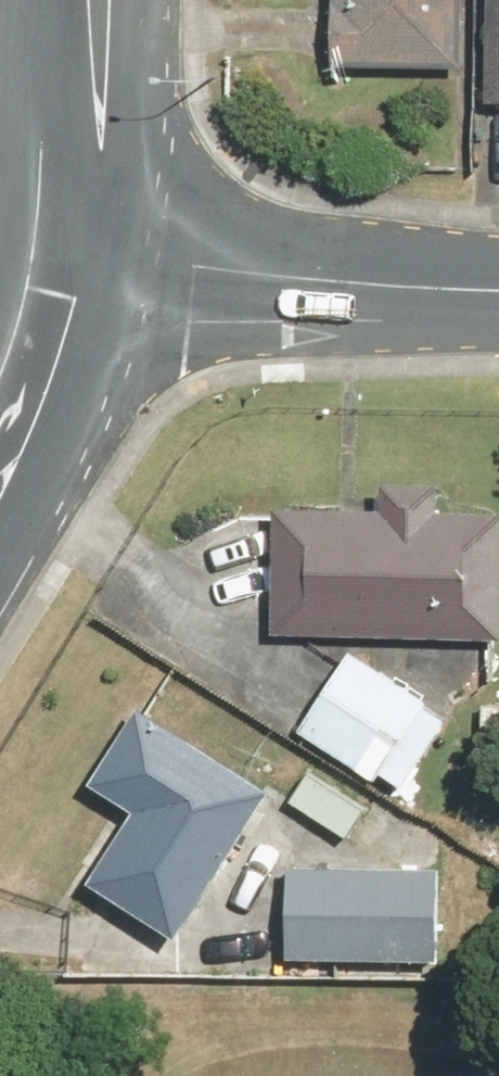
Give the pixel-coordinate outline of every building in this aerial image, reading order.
[(338,58),(463,63),(466,0),(341,0),(338,58)] [(450,486),(392,482),(389,517),(284,511),(277,628),(498,641),(498,510),(449,507),(450,486)] [(357,650),(304,728),(404,797),(458,719),(357,650)] [(144,812),(98,882),(183,938),(278,794),(148,708),(99,782),(144,812)] [(314,767),(293,796),(354,839),(375,810),(314,767)] [(295,865),(294,959),(447,961),(448,867),(295,865)]
